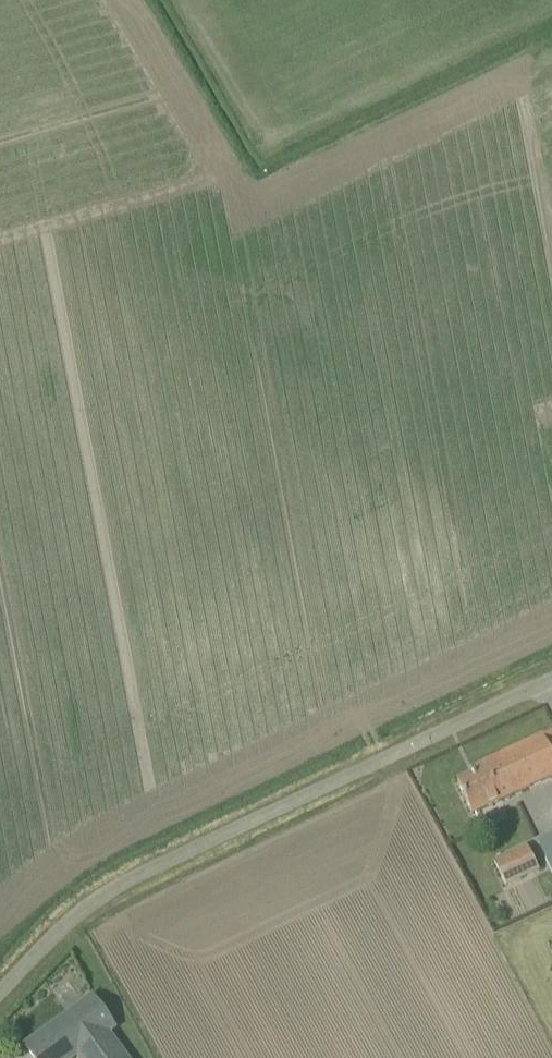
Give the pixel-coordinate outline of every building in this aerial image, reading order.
[(483,765),(486,770),(458,783),(473,816),(551,778),(551,733),(483,765)] [(538,840),(548,862),(549,865),(551,870),(551,834),(538,840)] [(494,861),(506,885),(539,870),(538,867),(527,846),(494,861)] [(93,997),(92,998),(96,1003),(66,1025),(62,1019),(25,1047),(33,1057),(76,1057),(77,1057),(78,1057),(126,1057),(109,1034),(116,1029),(93,997)]
